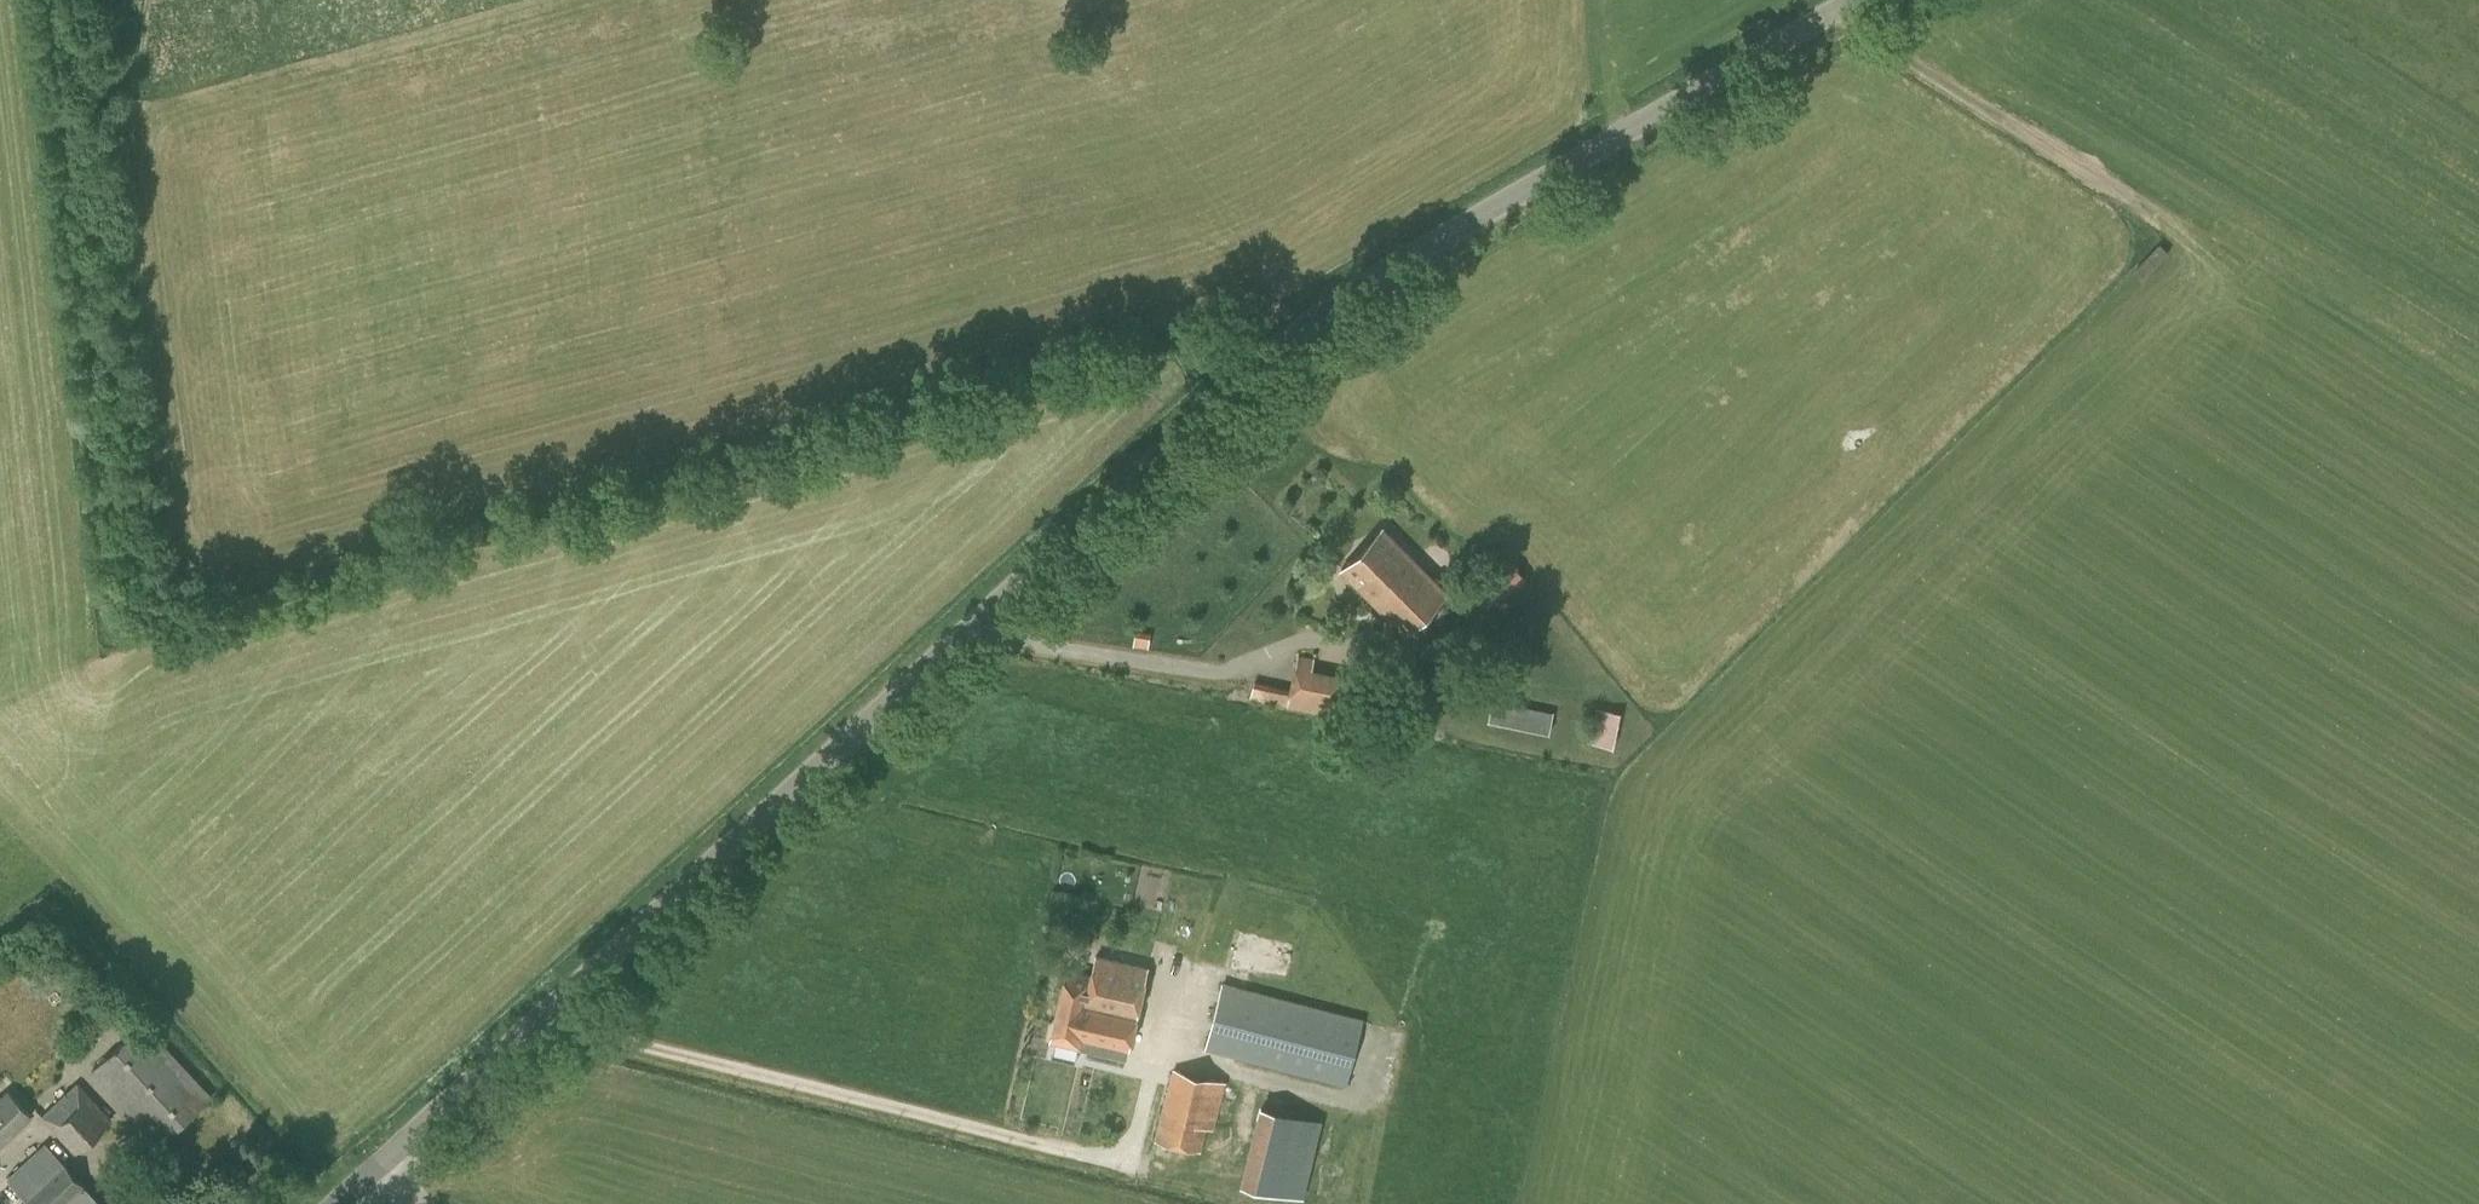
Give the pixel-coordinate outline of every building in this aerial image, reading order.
[(1446,591),(1382,526),(1341,568),(1405,632),(1446,591)] [(1474,589),(1487,607),(1525,577),(1512,560),(1474,589)] [(1286,705),(1286,704),(1331,714),(1343,664),(1297,654),(1288,685),(1254,678),(1251,697),(1286,705)] [(1356,667),(1353,680),(1379,685),(1382,672),(1356,667)] [(1493,700),(1489,719),(1549,731),(1552,712),(1493,700)] [(1589,739),(1613,744),(1620,713),(1596,708),(1589,739)] [(1067,969),(1055,1020),(1082,1026),(1088,1002),(1089,1003),(1090,996),(1138,1008),(1147,968),(1096,955),(1091,975),(1067,969)] [(1205,1048),(1347,1085),(1364,1018),(1222,981),(1205,1048)] [(1082,1026),(1055,1020),(1050,1040),(1126,1059),(1138,1008),(1090,996),(1089,1003),(1088,1002),(1082,1026)] [(145,1020),(91,1070),(157,1145),(213,1096),(145,1020)] [(1173,1068),(1154,1139),(1201,1151),(1207,1127),(1213,1128),(1226,1082),(1173,1068)] [(41,1116),(75,1153),(112,1119),(77,1081),(41,1116)] [(33,1114),(9,1089),(0,1098),(0,1145),(33,1114)] [(1241,1183),(1301,1198),(1321,1120),(1260,1104),(1241,1183)] [(47,1141),(7,1177),(32,1203),(104,1203),(47,1141)]
